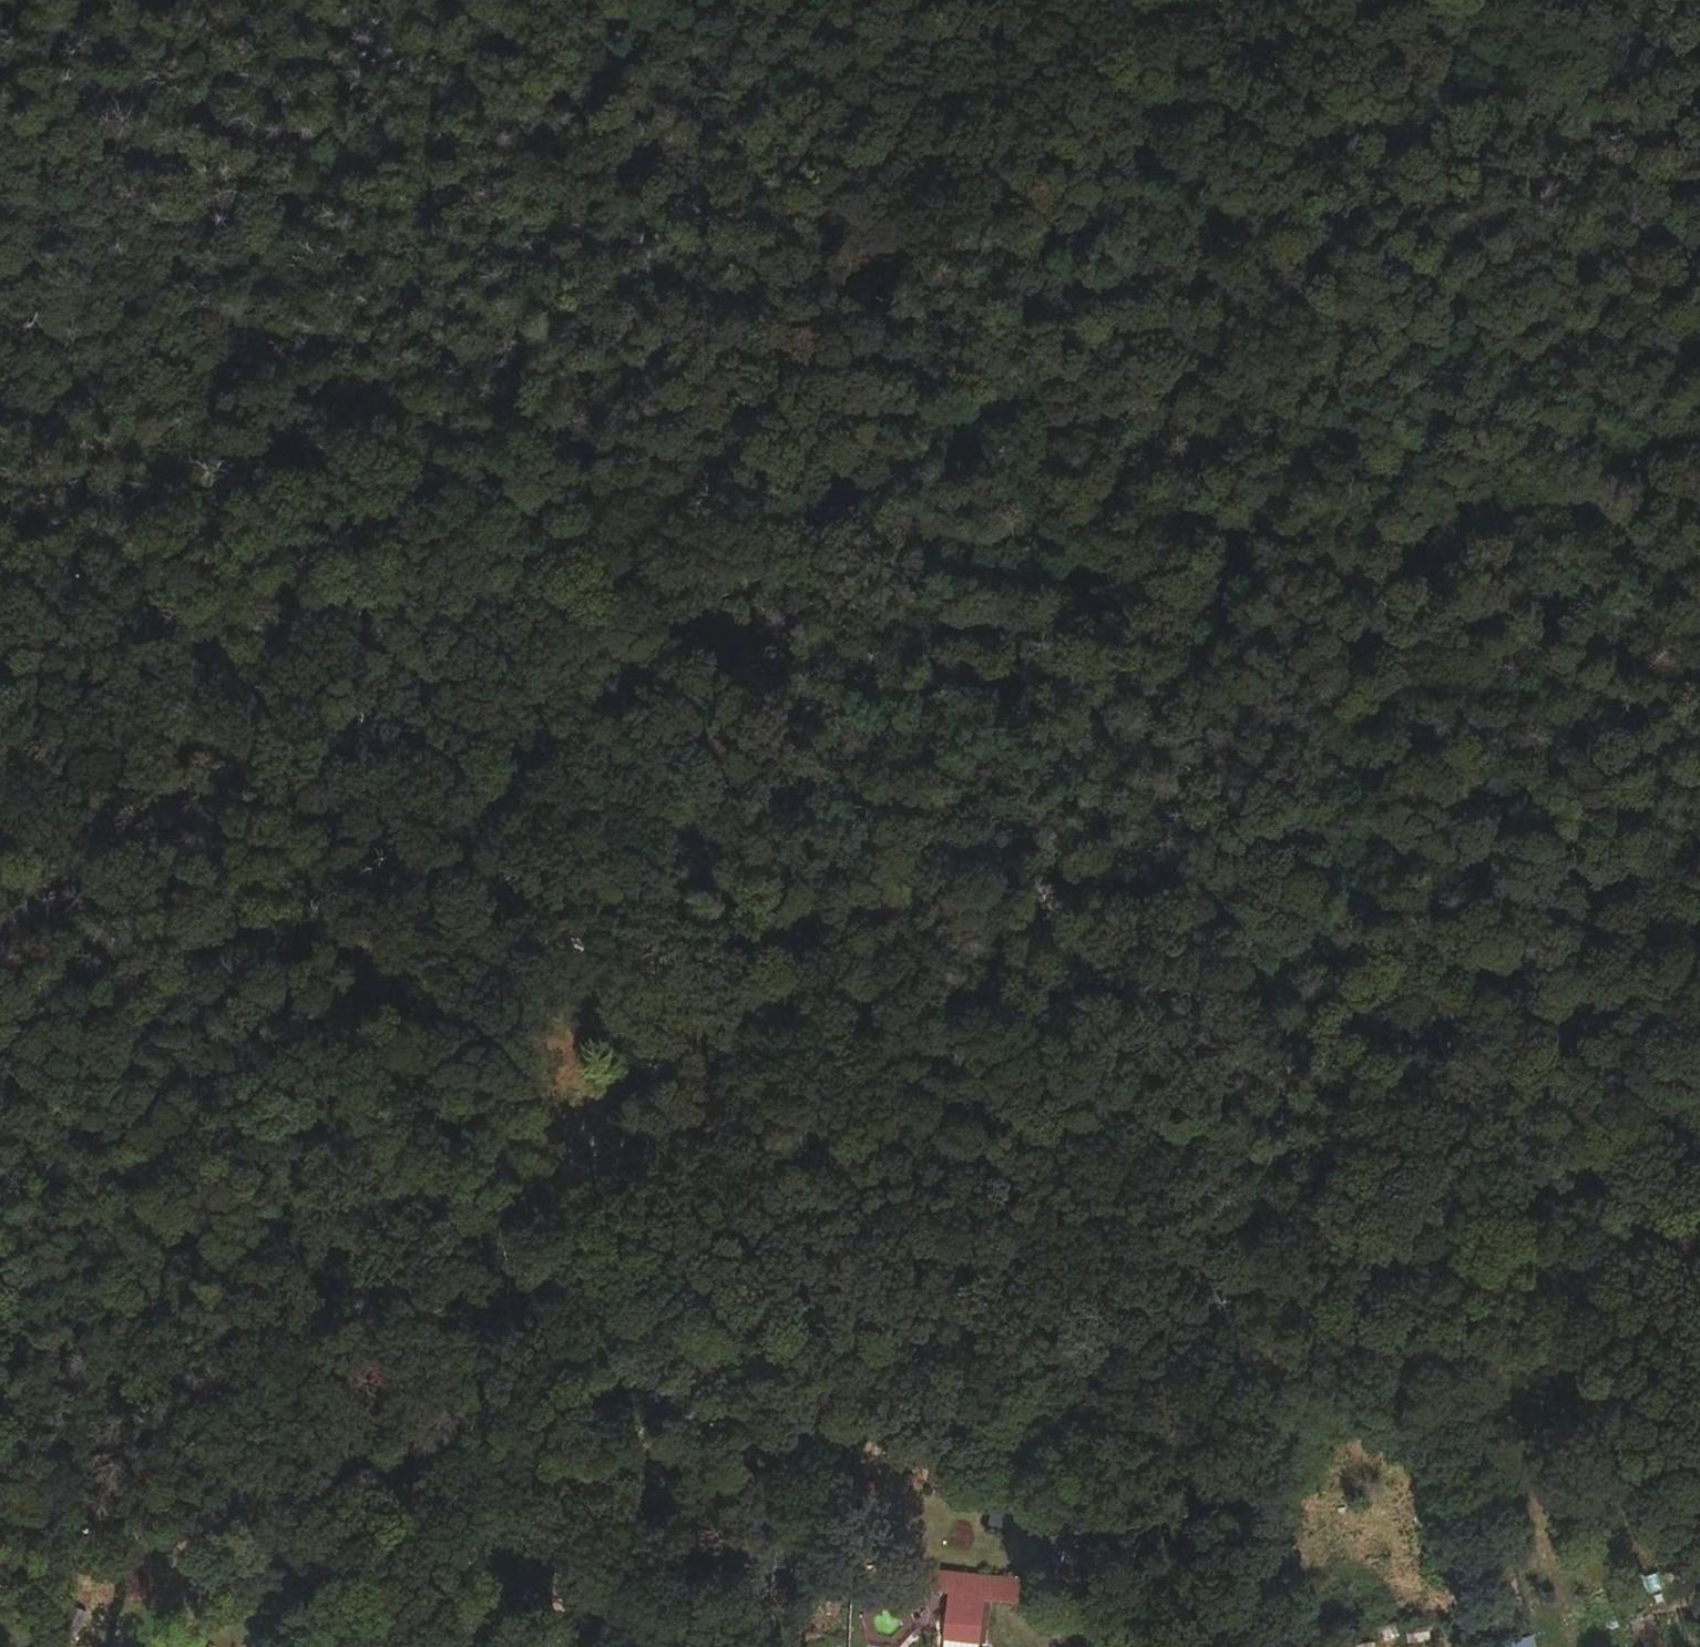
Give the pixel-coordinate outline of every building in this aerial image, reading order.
[(973,1502),(957,1502),(957,1519),(973,1519),(973,1502)] [(1041,1546),(1039,1566),(1060,1568),(1061,1548),(1041,1546)] [(943,1646),(978,1646),(982,1599),(1010,1602),(1012,1580),(951,1574),(943,1646)]
